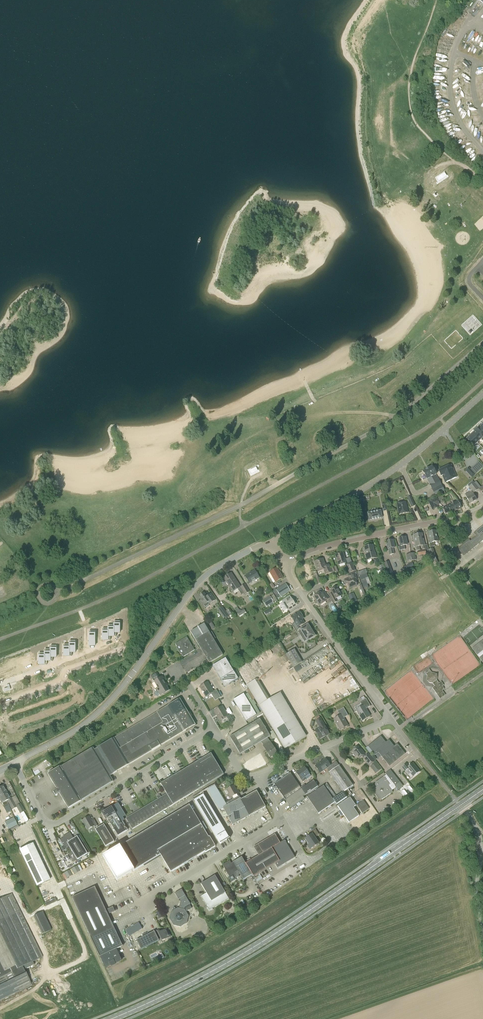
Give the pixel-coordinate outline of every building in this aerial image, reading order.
[(469,12),(476,16),(482,4),(482,1),(481,0),(476,0),(469,12)] [(475,432),(471,435),(478,443),(482,439),(475,432)] [(471,435),(467,439),(473,446),(478,443),(471,435)] [(445,483),(457,477),(451,464),(438,470),(441,476),(442,476),(445,483)] [(422,471),(423,471),(421,472),(418,474),(421,480),(422,481),(423,481),(422,478),(425,477),(426,479),(430,478),(432,483),(429,484),(432,489),(440,485),(438,480),(435,475),(436,475),(432,466),(432,467),(429,468),(428,468),(426,469),(426,470),(423,471),(422,471)] [(476,482),(474,483),(471,485),(476,491),(479,489),(481,487),(476,482)] [(474,495),(473,495),(472,491),(468,493),(470,497),(467,498),(469,504),(476,500),(474,495)] [(415,505),(411,496),(407,498),(411,507),(415,505)] [(428,502),(432,510),(439,507),(438,505),(440,504),(438,501),(443,498),(442,496),(437,498),(428,502)] [(462,508),(458,501),(443,509),(444,512),(445,514),(450,512),(451,513),(462,508)] [(399,514),(407,512),(405,502),(397,504),(399,514)] [(369,521),(382,518),(380,511),(367,513),(369,521)] [(469,540),(458,549),(463,556),(482,540),(482,526),(476,532),(478,535),(470,541),(469,540)] [(429,543),(430,543),(431,547),(435,546),(434,542),(438,541),(438,538),(437,538),(436,531),(428,533),(429,539),(429,540),(429,543)] [(419,543),(419,546),(421,546),(422,550),(425,549),(425,550),(421,551),(422,555),(426,555),(426,551),(429,550),(429,552),(431,551),(430,549),(429,550),(427,544),(424,545),(422,534),(417,535),(418,538),(417,539),(418,543),(419,543)] [(419,546),(419,543),(418,543),(417,539),(418,538),(417,535),(413,535),(413,536),(411,536),(412,540),(414,540),(416,551),(420,550),(419,547),(419,546)] [(400,546),(398,547),(399,551),(405,550),(404,546),(407,545),(405,537),(398,539),(400,546)] [(366,560),(376,558),(375,552),(375,553),(373,545),(364,547),(363,548),(364,552),(365,552),(366,555),(365,555),(366,559),(366,560)] [(438,563),(433,548),(430,549),(431,551),(429,552),(431,556),(433,562),(434,565),(438,563)] [(338,565),(346,563),(343,553),(335,555),(338,565)] [(318,572),(324,570),(325,574),(331,572),(329,565),(325,566),(323,559),(315,562),(318,572)] [(394,575),(389,561),(384,563),(389,577),(394,575)] [(349,573),(355,571),(352,563),(346,566),(349,573)] [(270,572),(273,578),(271,579),(273,583),(275,582),(276,582),(283,578),(281,575),(277,568),(270,572)] [(249,584),(259,578),(255,570),(245,576),(249,584)] [(366,574),(361,576),(359,572),(357,573),(358,577),(359,576),(363,586),(364,589),(365,589),(369,588),(368,585),(367,584),(365,579),(366,578),(368,578),(366,574)] [(245,584),(240,587),(231,573),(224,578),(230,588),(230,590),(231,591),(232,592),(233,592),(238,589),(240,592),(242,591),(245,595),(250,592),(245,584)] [(355,581),(357,580),(354,573),(348,576),(349,579),(345,581),(344,581),(346,585),(348,584),(349,588),(357,586),(355,581)] [(275,589),(272,591),(277,600),(290,591),(285,584),(278,588),(276,590),(275,589)] [(338,601),(336,599),(341,596),(337,587),(331,590),(332,593),(328,595),(333,604),(338,601)] [(326,601),(329,599),(324,592),(321,594),(320,593),(314,597),(320,605),(326,601)] [(204,594),(199,597),(201,600),(200,601),(205,607),(215,600),(211,594),(208,596),(207,596),(206,596),(204,594)] [(266,607),(274,602),(270,596),(262,601),(266,607)] [(292,608),(297,605),(293,599),(292,599),(290,596),(284,600),(289,608),(291,607),(292,608)] [(235,609),(240,617),(247,613),(244,609),(242,610),(239,610),(238,607),(235,609)] [(291,617),(294,623),(291,624),(295,630),(298,628),(304,624),(301,619),(303,618),(299,612),(291,617)] [(196,641),(207,660),(202,662),(204,666),(209,663),(223,655),(213,639),(216,638),(212,632),(210,633),(204,624),(191,632),(196,641)] [(307,640),(315,636),(308,625),(301,629),(307,640)] [(111,639),(111,638),(108,638),(108,636),(108,629),(103,629),(103,639),(108,639),(111,639)] [(183,657),(194,650),(191,644),(187,637),(175,644),(177,648),(179,647),(183,652),(181,654),(183,657)] [(472,649),(482,664),(482,640),(472,649)] [(72,656),(72,654),(69,654),(69,652),(69,645),(64,645),(64,656),(69,656),(72,656)] [(286,655),(293,668),(302,663),(294,650),(286,655)] [(47,664),(47,663),(44,663),(44,654),(39,654),(39,664),(44,664),(47,664)] [(225,687),(238,679),(225,658),(212,666),(225,687)] [(442,691),(444,689),(442,687),(443,686),(441,682),(439,684),(437,681),(437,677),(434,674),(431,673),(429,670),(425,673),(427,676),(426,679),(429,683),(432,684),(434,687),(432,688),(440,699),(445,695),(442,691)] [(156,688),(157,690),(155,692),(154,694),(155,696),(157,697),(169,690),(164,681),(165,681),(163,677),(154,682),(157,687),(156,688)] [(246,685),(259,707),(284,749),(285,749),(288,747),(298,741),(300,740),(306,736),(303,731),(280,694),(270,700),(257,679),(246,685)] [(205,696),(213,692),(208,683),(200,687),(205,696)] [(349,687),(352,692),(360,687),(357,683),(349,687)] [(221,697),(216,690),(211,693),(215,700),(218,699),(221,697)] [(256,715),(260,713),(255,705),(256,704),(254,700),(253,701),(248,693),(244,695),(244,694),(233,700),(246,722),(256,715)] [(360,702),(362,706),(356,710),(362,721),(370,716),(365,709),(370,706),(366,698),(360,702)] [(110,776),(195,725),(180,699),(127,730),(91,752),(90,749),(55,771),(49,774),(58,789),(53,792),(55,797),(60,794),(69,808),(114,781),(110,776)] [(220,721),(228,716),(227,716),(222,707),(214,711),(220,721)] [(348,726),(343,718),(348,716),(343,708),(337,711),(340,715),(334,719),(340,730),(348,726)] [(261,742),(268,738),(270,736),(260,719),(230,737),(240,754),(261,742)] [(319,739),(329,733),(320,719),(316,721),(320,728),(315,731),(319,739)] [(373,753),(386,742),(383,739),(381,736),(369,745),(368,746),(373,753)] [(270,758),(277,754),(268,738),(261,742),(263,745),(263,746),(270,758)] [(381,757),(394,746),(391,743),(389,740),(386,742),(373,753),(375,755),(378,753),(381,757)] [(389,766),(405,754),(403,751),(397,744),(394,746),(381,757),(389,766)] [(363,758),(369,766),(374,762),(368,754),(365,756),(364,755),(365,754),(362,752),(358,747),(352,751),(357,757),(358,756),(360,759),(362,756),(363,758)] [(132,829),(223,774),(220,769),(211,754),(210,754),(160,784),(166,794),(160,798),(159,795),(157,797),(158,799),(126,818),(132,829)] [(320,773),(326,768),(343,793),(353,786),(336,762),(330,766),(326,759),(315,766),(319,772),(320,773)] [(381,769),(375,762),(370,767),(375,774),(381,769)] [(407,763),(402,767),(405,772),(408,770),(413,777),(419,772),(413,763),(409,766),(407,763)] [(305,768),(304,768),(296,773),(301,780),(303,782),(310,777),(310,776),(305,768)] [(385,774),(395,786),(400,782),(390,770),(385,774)] [(303,797),(305,795),(301,789),(290,773),(279,781),(277,789),(284,798),(285,797),(286,799),(285,800),(291,808),(304,799),(303,797)] [(382,800),(393,792),(388,786),(390,785),(384,776),(375,783),(373,792),(379,800),(381,798),(382,800)] [(314,780),(301,789),(305,795),(318,786),(314,780)] [(333,799),(336,797),(327,783),(324,786),(319,789),(307,797),(318,814),(335,802),(333,799)] [(3,786),(0,787),(0,790),(6,801),(12,810),(16,807),(11,798),(10,799),(3,786)] [(231,798),(234,802),(240,798),(239,796),(238,795),(237,794),(239,793),(237,790),(236,790),(233,786),(227,790),(229,794),(228,795),(230,798),(231,798)] [(240,798),(234,802),(221,809),(229,824),(231,823),(232,825),(266,807),(256,791),(241,799),(240,798)] [(347,798),(343,792),(336,797),(333,799),(335,802),(336,805),(347,798)] [(194,799),(212,834),(222,828),(203,794),(194,799)] [(349,823),(359,816),(353,808),(356,806),(350,798),(338,806),(349,823)] [(362,813),(369,809),(363,801),(357,805),(362,813)] [(23,812),(25,811),(20,804),(16,806),(20,814),(23,812)] [(210,837),(209,837),(189,805),(121,846),(135,870),(160,855),(171,872),(205,852),(206,853),(215,847),(210,837)] [(123,821),(121,822),(112,807),(102,813),(101,812),(108,824),(110,824),(118,836),(128,830),(123,821)] [(89,817),(82,821),(87,830),(94,826),(95,828),(97,826),(94,821),(92,823),(89,817)] [(14,818),(4,822),(8,829),(17,825),(14,818)] [(104,825),(96,830),(105,847),(114,843),(104,825)] [(315,838),(319,835),(315,829),(309,834),(310,835),(305,839),(309,845),(307,846),(310,850),(319,843),(315,838)] [(230,838),(227,831),(217,837),(221,844),(230,838)] [(69,847),(77,860),(90,852),(84,842),(81,843),(77,837),(73,839),(69,833),(63,837),(63,838),(60,840),(66,850),(69,847)] [(278,868),(295,858),(284,840),(280,843),(275,834),(253,847),(259,856),(248,862),(256,875),(275,864),(278,868)] [(33,844),(19,850),(36,886),(50,880),(33,844)] [(242,857),(233,863),(240,874),(243,880),(252,875),(246,864),(242,857)] [(230,861),(222,865),(229,877),(228,877),(231,882),(236,879),(235,877),(240,874),(233,863),(231,864),(230,861)] [(215,876),(201,884),(206,893),(201,896),(209,910),(229,899),(215,876)] [(116,950),(123,946),(95,887),(72,898),(100,957),(106,968),(121,961),(116,950)] [(189,916),(186,912),(192,908),(189,904),(190,904),(182,889),(175,893),(178,899),(179,899),(181,902),(179,908),(178,908),(171,912),(169,919),(173,926),(180,927),(187,923),(189,916)] [(11,894),(0,899),(0,1001),(31,986),(22,967),(42,957),(11,894)] [(33,916),(42,934),(52,930),(43,912),(33,916)] [(138,922),(125,930),(129,936),(142,928),(138,922)] [(141,950),(159,941),(159,940),(161,939),(162,941),(170,937),(166,929),(161,932),(160,930),(158,932),(157,931),(155,932),(154,932),(136,941),(141,950)]
